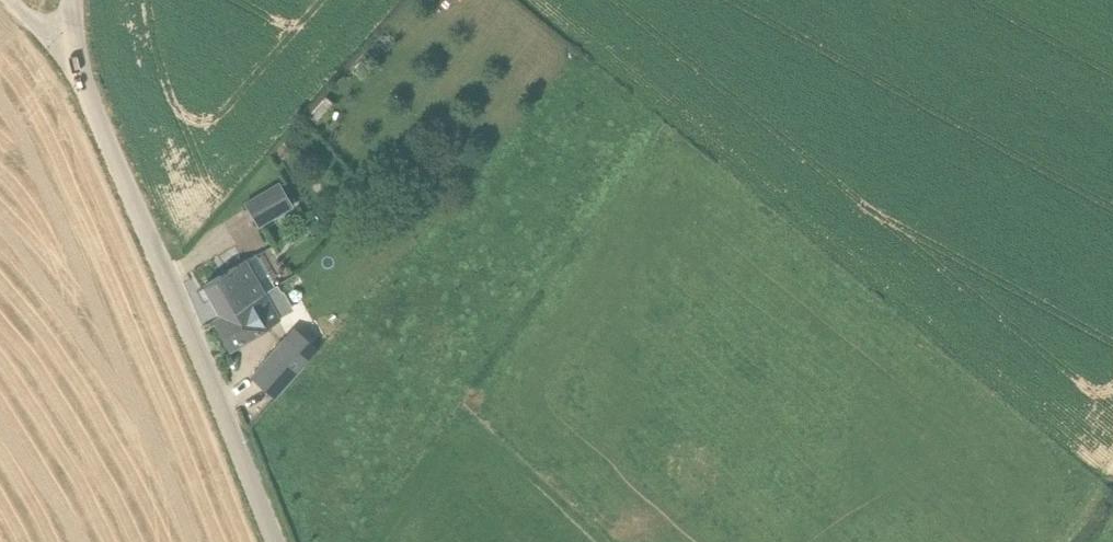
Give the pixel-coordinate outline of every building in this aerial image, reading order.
[(278,183),(242,203),(257,229),(292,208),(278,183)] [(203,285),(221,317),(262,294),(244,261),(203,285)] [(262,294),(221,317),(213,322),(228,347),(277,318),(276,316),(288,309),(276,286),(262,294)] [(273,395),(303,363),(280,342),(251,375),(273,395)]
